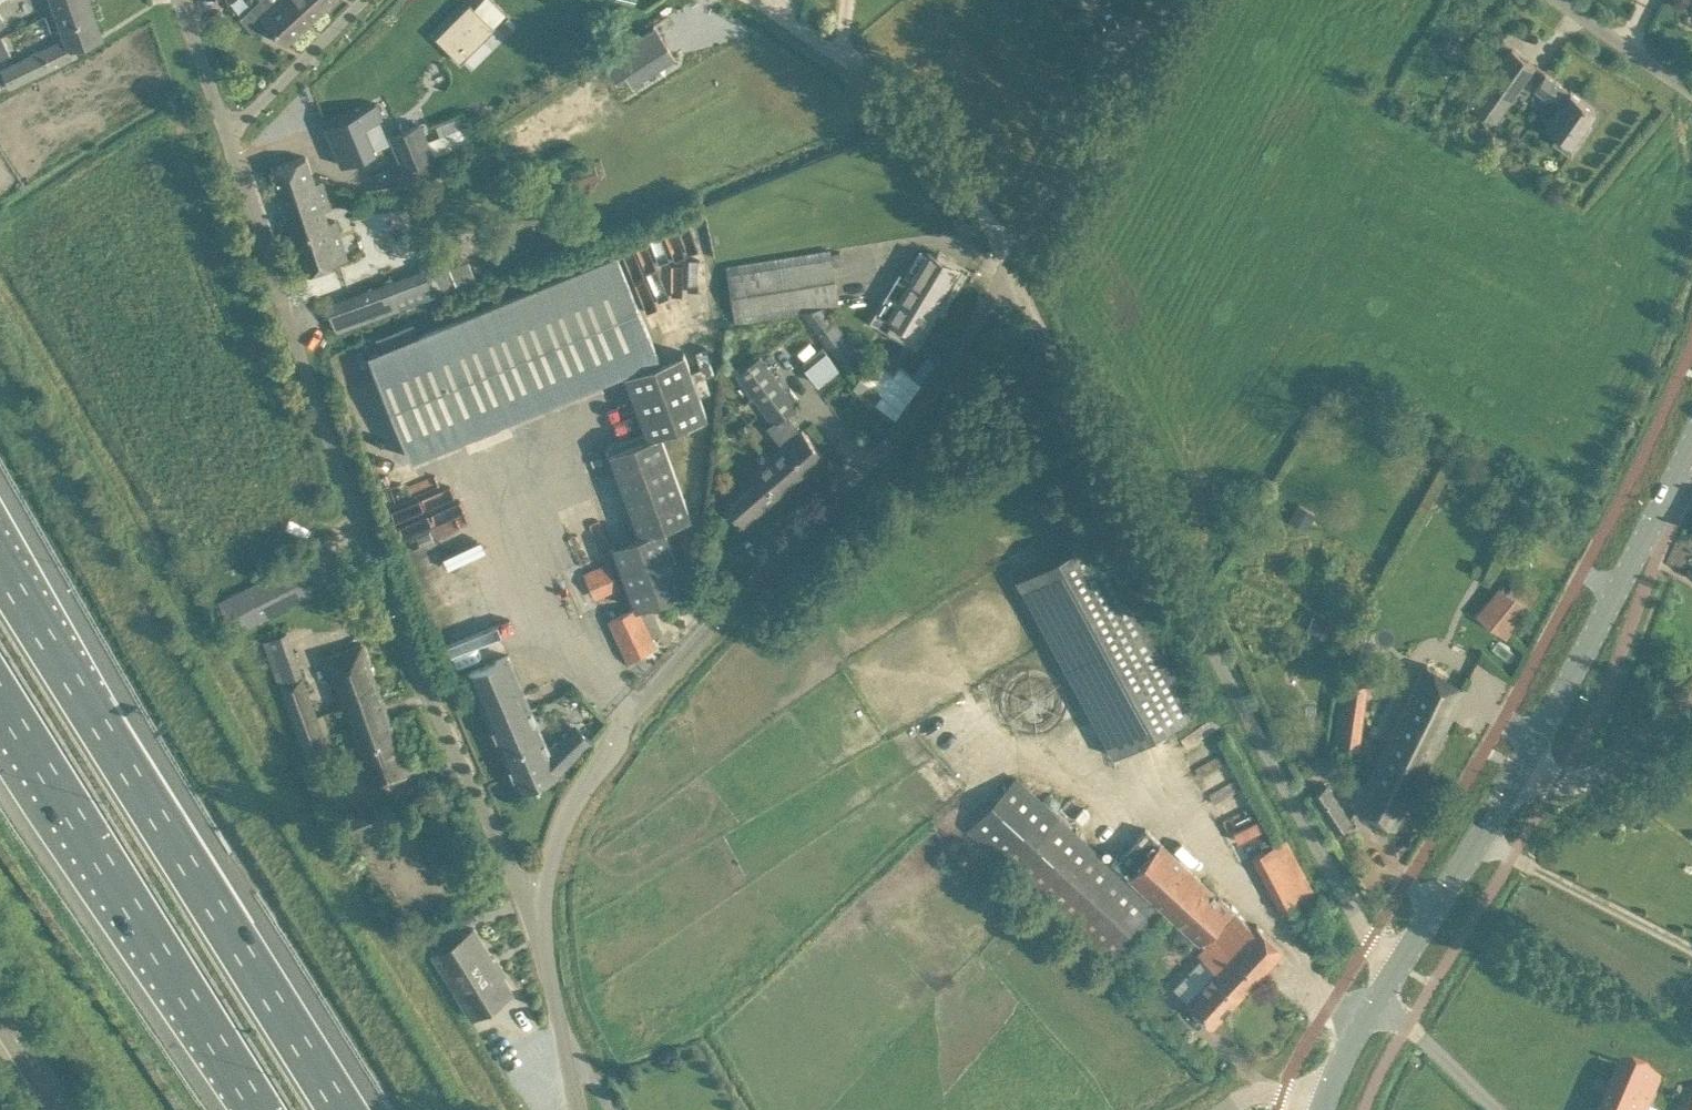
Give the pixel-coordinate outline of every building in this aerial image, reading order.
[(42,48),(43,48),(50,65),(51,65),(77,53),(72,44),(101,34),(89,0),(55,0),(64,25),(67,35),(42,48)] [(240,16),(255,32),(268,20),(287,41),(326,6),(320,0),(257,0),(240,16)] [(461,60),(495,26),(470,0),(436,35),(461,60)] [(656,27),(613,55),(625,73),(631,83),(648,72),(663,62),(674,55),(668,45),(656,27)] [(14,62),(3,67),(11,84),(22,79),(50,65),(43,48),(14,62)] [(1495,121),(1522,82),(1535,64),(1513,48),(1473,105),(1495,121)] [(1570,91),(1555,80),(1545,74),(1535,89),(1559,106),(1546,124),(1558,133),(1553,140),(1571,153),(1592,124),(1587,120),(1596,108),(1570,90),(1570,91)] [(383,116),(377,102),(327,124),(343,163),(375,149),(364,123),(383,116)] [(434,154),(434,153),(473,137),(466,122),(428,138),(421,121),(390,134),(404,167),(434,154)] [(271,167),(287,214),(322,202),(314,176),(306,155),(271,167)] [(592,159),(577,165),(584,181),(599,175),(592,159)] [(306,272),(307,272),(342,260),(332,232),(341,229),(337,217),(328,219),(322,202),(287,214),(306,272)] [(831,248),(810,252),(772,258),(796,311),(802,310),(846,369),(862,357),(823,306),(840,303),(831,248)] [(886,296),(878,309),(893,318),(888,328),(906,339),(912,330),(916,332),(936,298),(939,300),(958,269),(959,268),(929,250),(923,261),(911,255),(902,270),(913,277),(901,297),(890,290),(886,296)] [(448,254),(351,290),(362,319),(459,283),(448,254)] [(736,321),(750,318),(796,311),(772,258),(727,265),(736,321)] [(382,348),(370,353),(411,456),(432,448),(469,433),(428,330),(419,333),(382,348)] [(817,378),(837,361),(823,342),(802,359),(817,378)] [(661,357),(626,371),(649,429),(709,405),(686,347),(661,357)] [(936,356),(927,350),(913,371),(921,377),(936,356)] [(760,354),(736,371),(737,373),(754,396),(773,422),(775,421),(786,414),(797,406),(779,380),(760,354)] [(872,356),(866,365),(887,380),(893,371),(872,356)] [(899,363),(893,371),(915,386),(921,378),(899,363)] [(865,365),(859,374),(881,389),(887,380),(865,365)] [(893,372),(887,380),(908,395),(914,387),(893,372)] [(881,389),(859,374),(853,382),(870,404),(881,389)] [(887,380),(881,389),(902,404),(908,395),(887,380)] [(880,389),(874,398),(896,413),(902,404),(880,389)] [(772,456),(793,480),(823,453),(803,429),(799,432),(786,414),(775,421),(769,425),(784,445),(772,456)] [(648,435),(609,449),(640,532),(612,542),(635,603),(636,603),(636,605),(688,586),(665,523),(693,513),(692,513),(662,430),(648,435)] [(744,521),(793,480),(772,456),(757,468),(763,475),(730,504),(744,521)] [(401,529),(445,515),(441,502),(455,497),(451,486),(393,505),(401,529)] [(460,518),(447,523),(453,537),(466,532),(460,518)] [(1115,754),(1168,725),(1198,709),(1101,531),(1017,576),(1115,754)] [(713,550),(721,543),(712,533),(704,540),(713,550)] [(350,569),(346,555),(334,559),(339,573),(350,569)] [(298,558),(219,597),(235,630),(314,591),(298,558)] [(609,560),(584,571),(595,596),(620,586),(609,560)] [(1478,614),(1505,636),(1538,592),(1516,577),(1508,589),(1501,586),(1478,614)] [(635,603),(609,615),(619,636),(628,656),(655,644),(651,635),(645,624),(637,607),(636,605),(636,603),(635,603)] [(287,632),(262,640),(266,652),(270,661),(278,684),(280,683),(302,741),(324,734),(318,716),(311,698),(305,680),(302,673),(287,632)] [(387,709),(363,642),(326,656),(351,722),(387,709)] [(559,770),(592,738),(577,722),(549,748),(508,653),(469,670),(520,788),(559,772),(559,770)] [(1367,784),(1366,785),(1382,793),(1385,788),(1401,797),(1403,794),(1410,798),(1465,686),(1426,666),(1368,782),(1367,784)] [(1339,717),(1334,748),(1358,751),(1367,683),(1364,682),(1344,679),(1339,717)] [(374,782),(410,770),(387,709),(351,722),(374,782)] [(332,755),(324,734),(302,741),(309,762),(332,755)] [(333,774),(318,776),(320,791),(336,788),(333,774)] [(1159,908),(1016,776),(969,827),(1111,959),(1159,908)] [(1327,784),(1311,794),(1336,832),(1352,821),(1327,784)] [(1357,804),(1356,806),(1361,809),(1395,826),(1407,804),(1410,798),(1403,794),(1401,797),(1385,788),(1382,793),(1366,785),(1357,804)] [(349,838),(355,835),(384,825),(374,799),(345,810),(337,794),(328,798),(337,815),(340,813),(349,838)] [(1187,998),(1197,1008),(1213,1023),(1284,947),(1258,923),(1254,927),(1146,827),(1115,861),(1206,946),(1200,952),(1216,967),(1187,998)] [(1254,850),(1279,910),(1314,895),(1289,836),(1254,850)] [(474,927),(434,951),(473,1015),(513,991),(474,927)] [(1649,1108),(1660,1081),(1623,1065),(1603,1109),(1648,1109),(1649,1108)] [(1682,1109),(1691,1109),(1691,1086),(1682,1109)]
